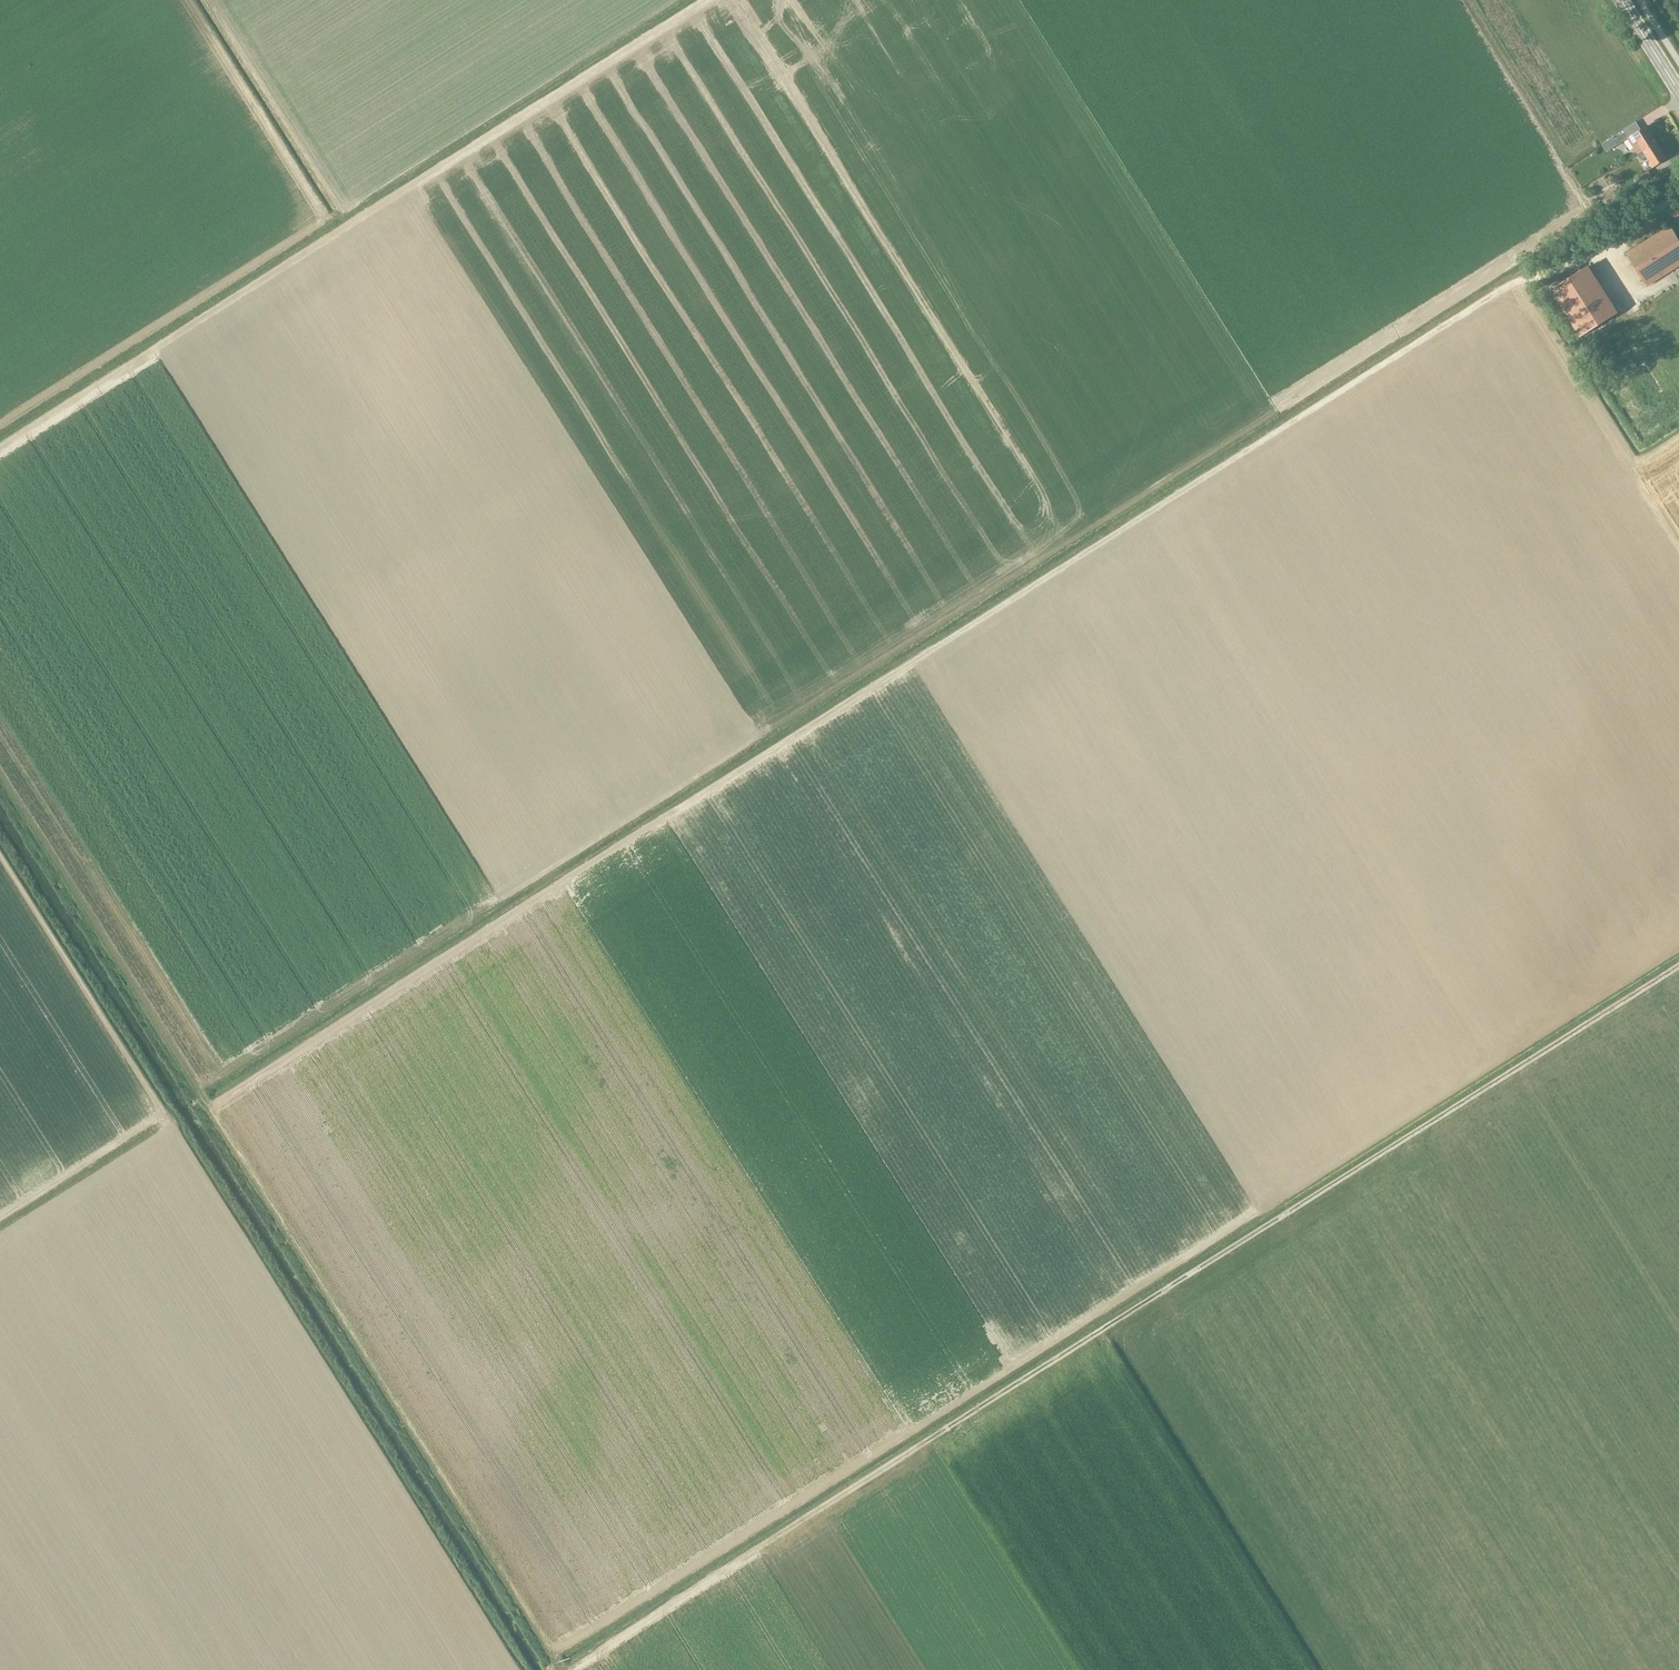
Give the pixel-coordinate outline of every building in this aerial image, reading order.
[(1638,154),(1644,151),(1656,143),(1646,126),(1628,138),(1638,154)] [(1623,133),(1610,142),(1613,147),(1627,139),(1623,133)] [(1656,143),(1644,151),(1638,155),(1642,161),(1648,157),(1654,167),(1667,159),(1656,143)] [(1640,185),(1652,177),(1648,170),(1636,178),(1640,185)] [(1648,286),(1678,266),(1678,240),(1670,226),(1627,253),(1648,286)] [(1620,315),(1587,260),(1548,283),(1576,330),(1602,315),(1607,323),(1620,315)] [(1663,286),(1654,292),(1658,298),(1666,292),(1663,286)]
